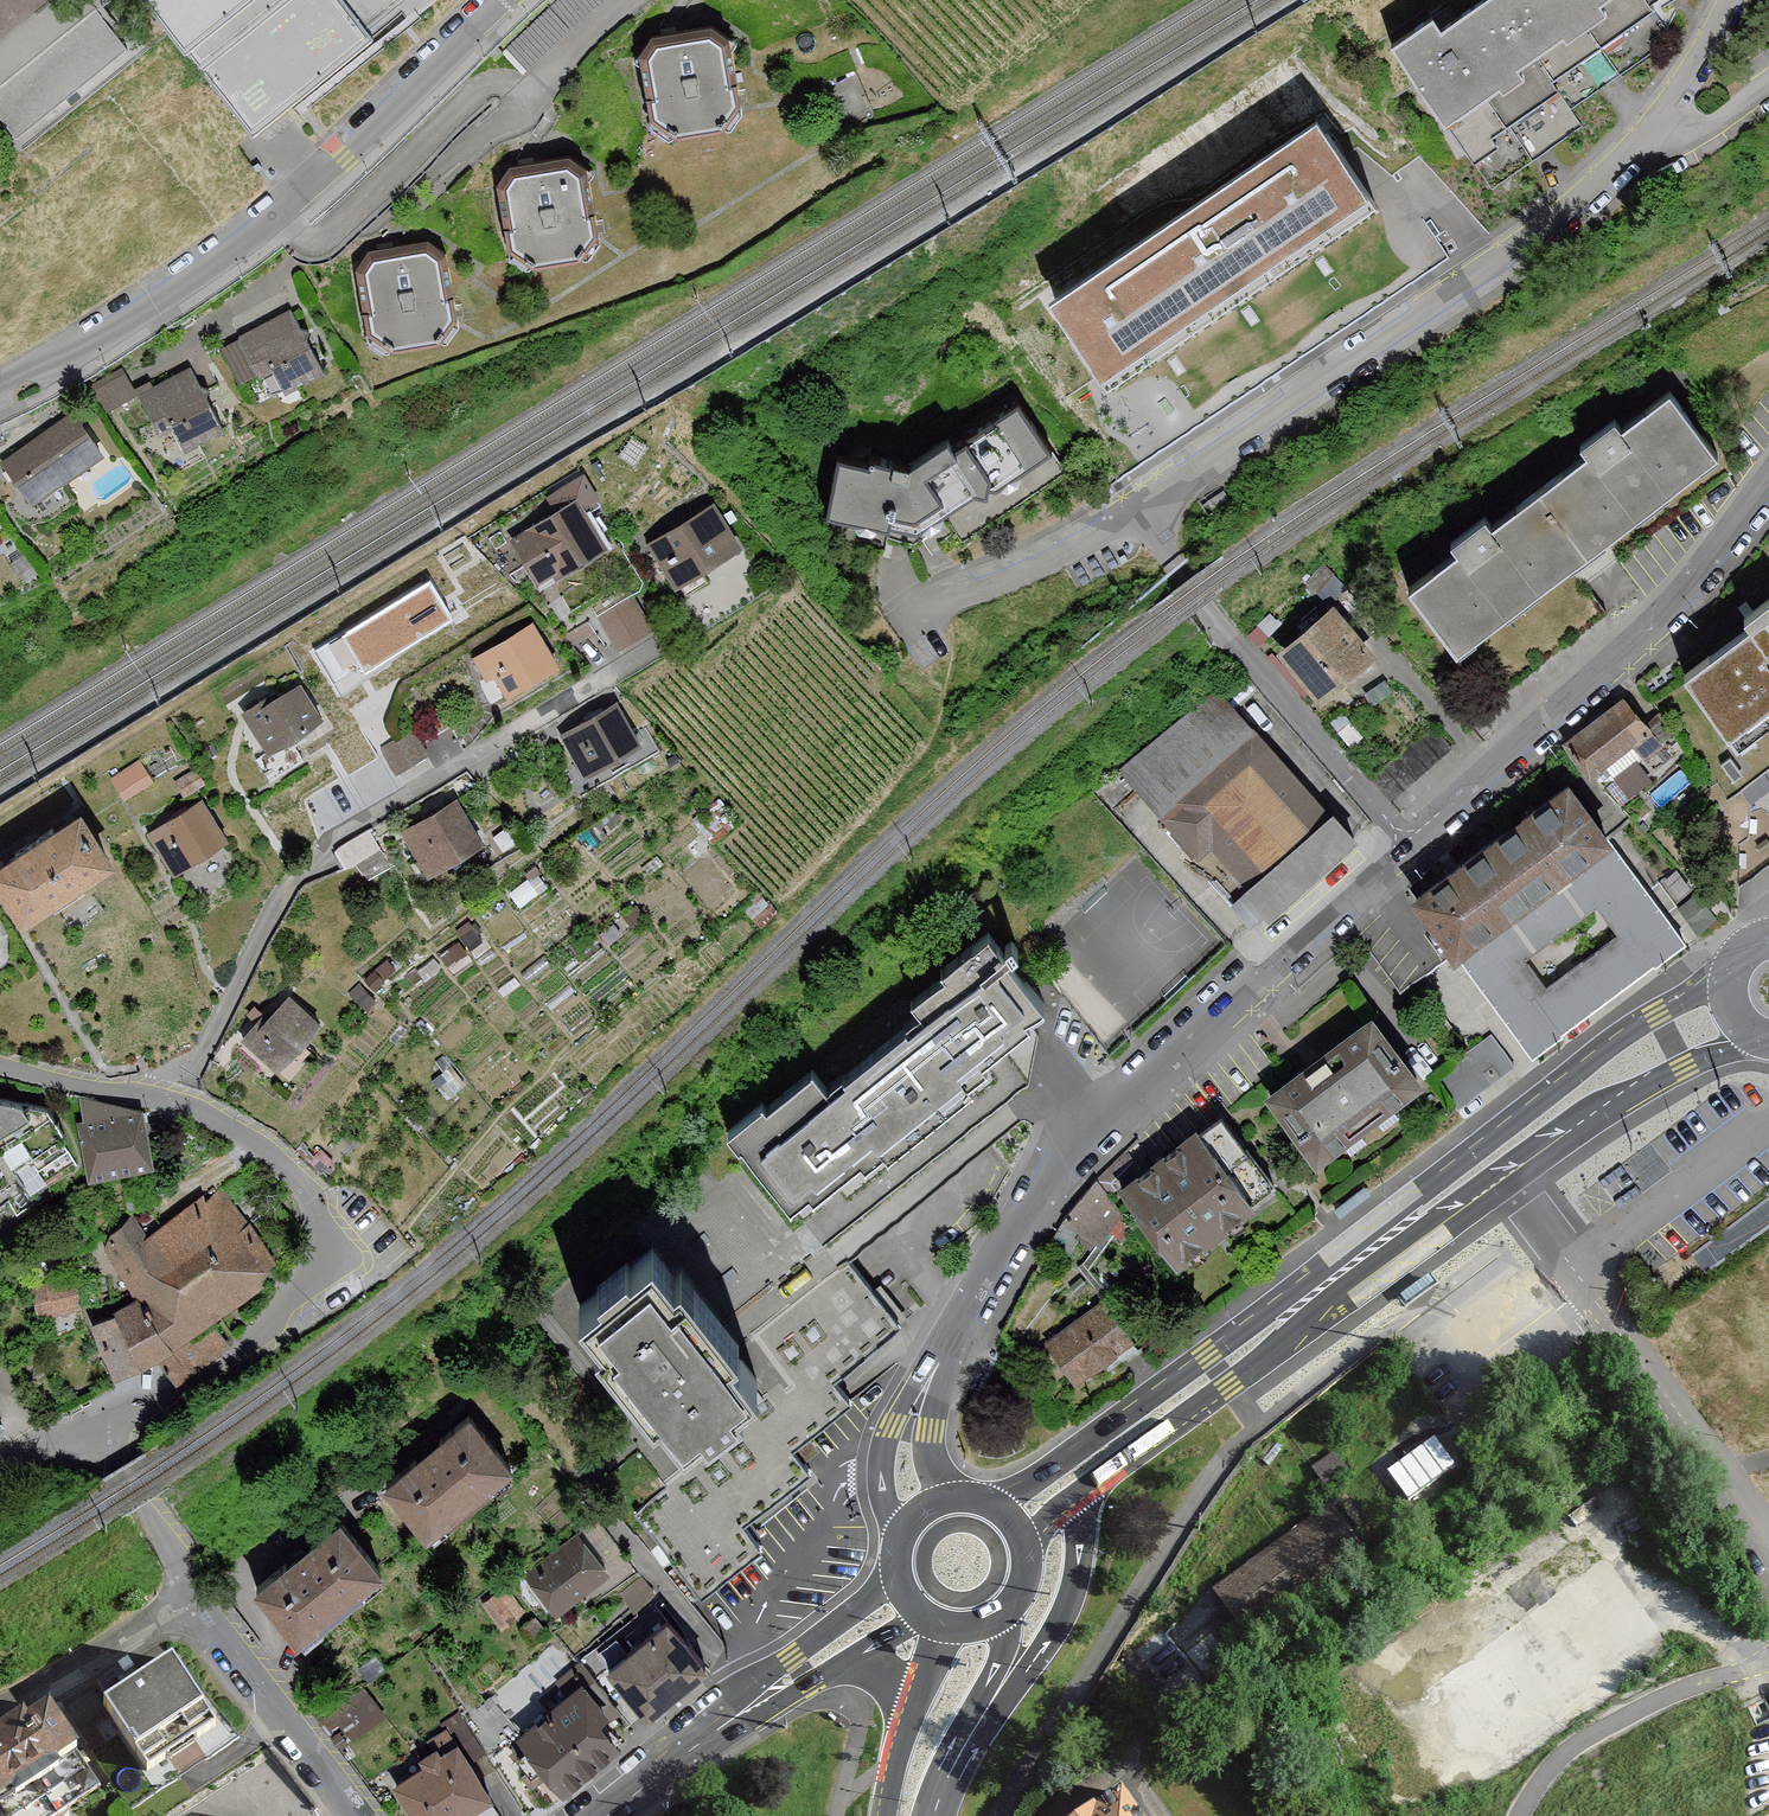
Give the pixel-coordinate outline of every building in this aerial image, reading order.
[(34,0),(0,0),(0,27),(34,0)] [(1390,35),(1442,111),(1495,192),(1582,135),(1571,113),(1659,55),(1685,0),(1438,0),(1390,35)] [(713,18),(647,31),(637,45),(645,114),(668,132),(717,123),(738,105),(733,41),(713,18)] [(1298,50),(1086,194),(1132,268),(1345,123),(1298,50)] [(569,149),(507,163),(497,177),(502,241),(521,268),(577,262),(598,238),(589,171),(569,149)] [(370,245),(360,257),(366,319),(384,344),(415,344),(452,320),(444,257),(428,237),(370,245)] [(1303,246),(1088,385),(1140,466),(1355,327),(1303,246)] [(292,311),(240,337),(271,401),(323,375),(292,311)] [(123,372),(93,389),(110,417),(140,399),(178,464),(227,435),(187,366),(153,386),(148,377),(131,386),(123,372)] [(1668,387),(1408,578),(1462,651),(1722,460),(1668,387)] [(914,458),(836,449),(824,510),(913,530),(1048,446),(1017,390),(914,458)] [(102,454),(72,413),(2,465),(32,506),(102,454)] [(509,534),(538,586),(606,547),(576,496),(509,534)] [(712,501),(649,541),(678,588),(742,548),(712,501)] [(432,573),(332,635),(345,656),(356,649),(366,664),(455,608),(432,573)] [(639,590),(603,608),(620,643),(656,626),(639,590)] [(1332,601),(1274,651),(1317,700),(1375,651),(1332,601)] [(1681,670),(1738,744),(1768,720),(1768,604),(1681,670)] [(470,656),(495,701),(558,667),(534,622),(470,656)] [(243,717),(267,753),(323,717),(299,681),(243,717)] [(1217,682),(1120,771),(1264,928),(1361,839),(1217,682)] [(559,734),(585,780),(645,745),(618,700),(559,734)] [(439,758),(468,748),(457,718),(389,742),(397,764),(436,751),(439,758)] [(1559,784),(1396,905),(1440,965),(1453,960),(1527,1064),(1686,950),(1559,784)] [(397,831),(427,883),(487,849),(456,797),(397,831)] [(147,836),(174,879),(229,844),(202,801),(147,836)] [(16,918),(108,862),(74,807),(0,853),(0,893),(16,918)] [(988,931),(732,1133),(793,1210),(1049,1007),(988,931)] [(285,994),(240,1045),(281,1081),(326,1030),(285,994)] [(1370,1011),(1265,1091),(1322,1165),(1427,1085),(1370,1011)] [(1461,1099),(1519,1063),(1500,1032),(1442,1067),(1461,1099)] [(41,1103),(0,1098),(0,1127),(41,1103)] [(82,1105),(84,1169),(147,1167),(146,1103),(82,1105)] [(1216,1109),(1115,1187),(1181,1272),(1282,1194),(1216,1109)] [(134,1299),(86,1327),(119,1383),(158,1360),(171,1382),(230,1346),(212,1316),(280,1275),(226,1186),(146,1234),(134,1214),(97,1237),(134,1299)] [(767,1391),(735,1353),(639,1236),(562,1298),(690,1454),(767,1391)] [(626,1507),(699,1595),(760,1545),(743,1525),(809,1472),(790,1449),(848,1401),(830,1379),(901,1321),(850,1259),(735,1353),(767,1391),(690,1454),(626,1507)] [(41,1280),(43,1308),(84,1305),(83,1278),(41,1280)] [(1100,1302),(1045,1348),(1083,1393),(1138,1347),(1100,1302)] [(382,1476),(434,1537),(514,1469),(461,1408),(382,1476)] [(1414,1495),(1464,1460),(1442,1429),(1392,1465),(1414,1495)] [(1209,1583),(1244,1642),(1367,1568),(1333,1510),(1209,1583)] [(254,1581),(294,1636),(382,1573),(342,1518),(254,1581)] [(526,1570),(556,1614),(615,1573),(584,1529),(526,1570)] [(605,1661),(649,1717),(707,1672),(663,1616),(605,1661)] [(113,1716),(152,1773),(214,1732),(176,1674),(113,1716)] [(356,1734),(391,1711),(372,1682),(337,1705),(356,1734)] [(512,1734),(556,1791),(619,1743),(574,1685),(512,1734)] [(455,1717),(467,1740),(480,1733),(468,1710),(455,1717)] [(6,1815),(31,1815),(96,1781),(65,1724),(0,1759),(0,1805),(6,1815)] [(412,1815),(468,1815),(494,1798),(448,1734),(385,1779),(412,1815)] [(1087,1815),(1143,1815),(1123,1789),(1087,1815)]
